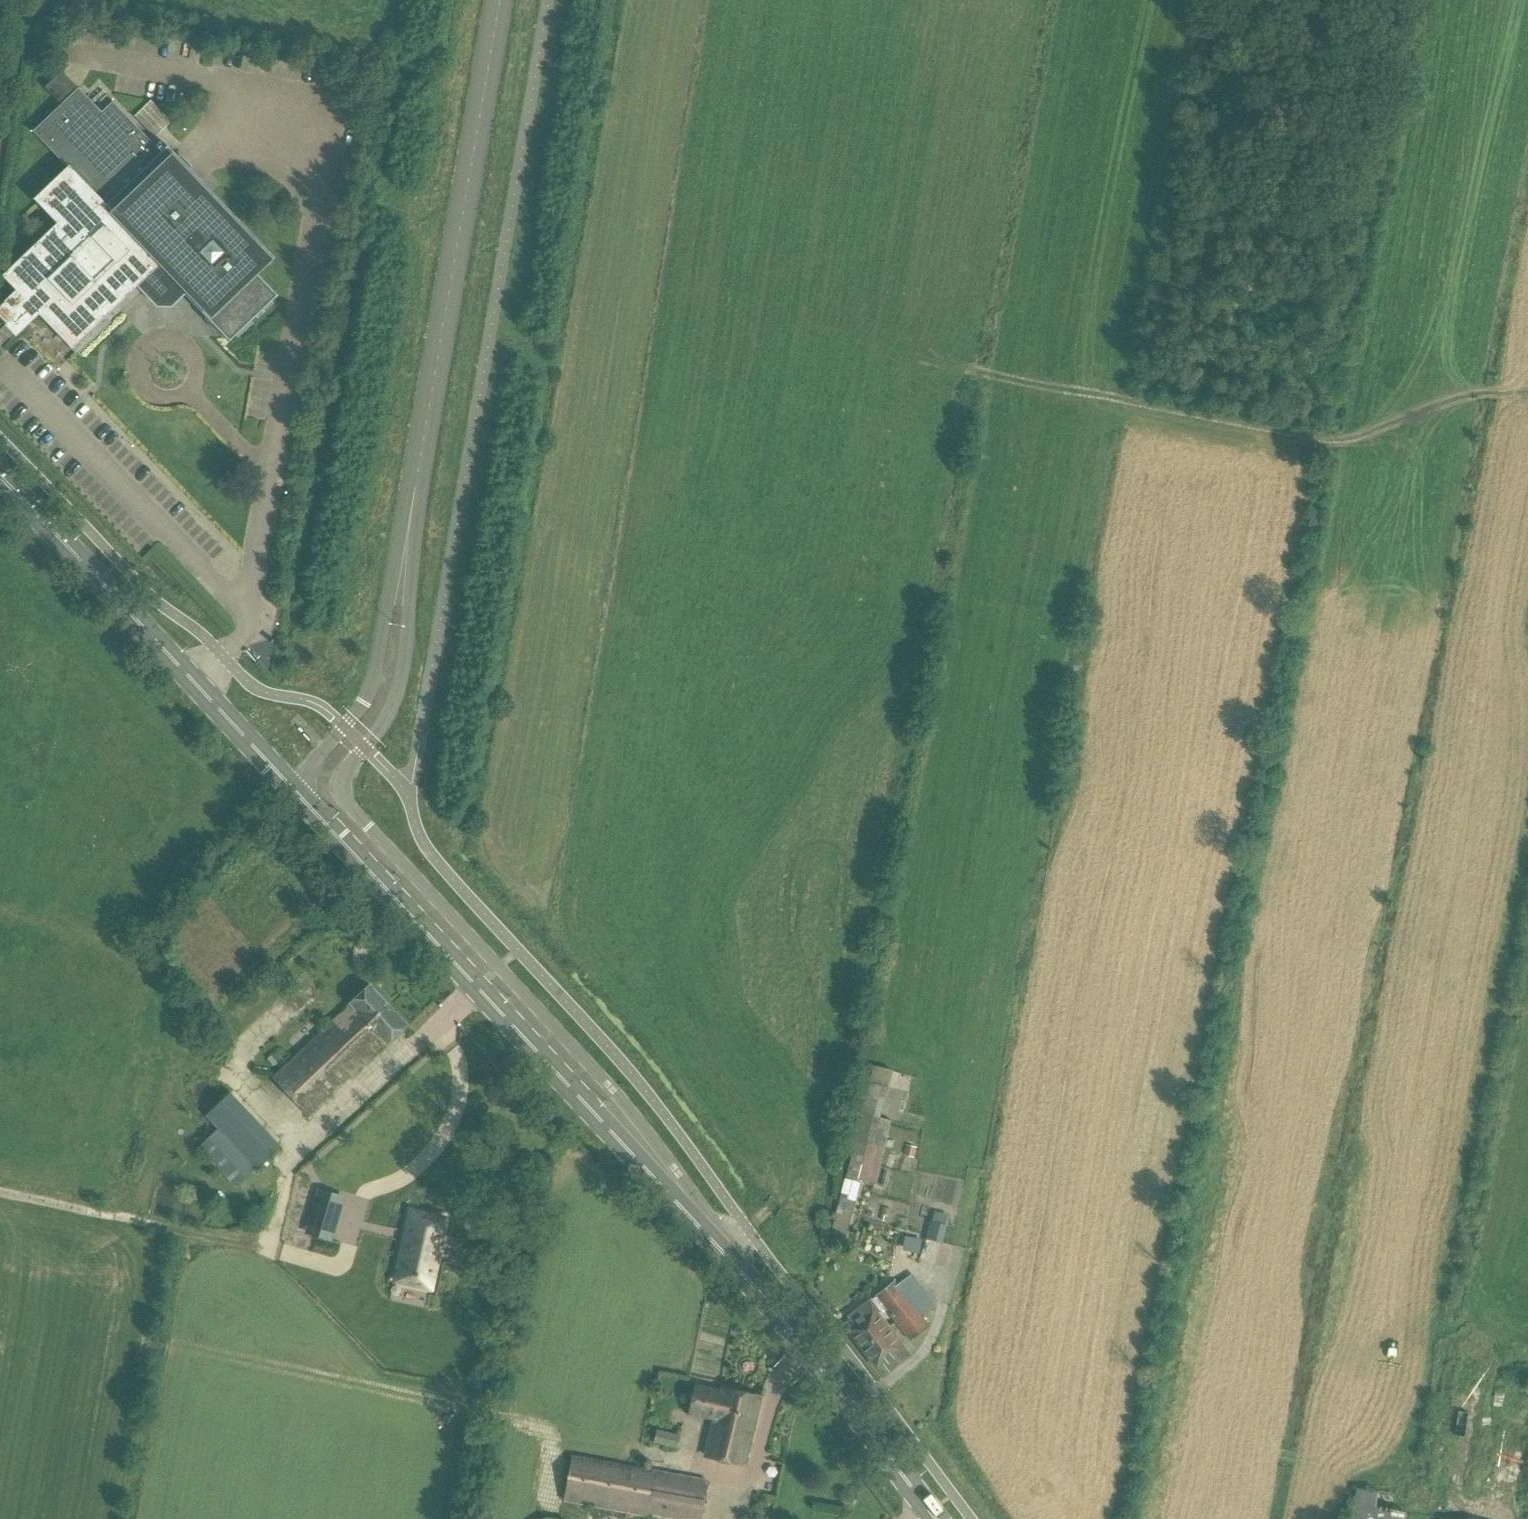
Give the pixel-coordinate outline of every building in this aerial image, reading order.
[(17,290),(0,307),(0,317),(17,335),(40,313),(76,351),(143,288),(145,291),(152,298),(160,298),(160,299),(160,300),(161,301),(161,302),(162,302),(163,303),(164,303),(165,303),(166,303),(168,302),(169,301),(169,300),(170,299),(170,298),(177,299),(182,294),(182,295),(184,292),(230,341),(277,295),(257,274),(274,257),(168,146),(162,152),(113,102),(102,112),(79,88),(34,131),(68,168),(36,199),(59,224),(4,276),(17,290)] [(274,1076),(309,1114),(385,1042),(386,1043),(407,1024),(370,985),(350,1004),(350,1005),(274,1076)] [(873,1065),(869,1081),(889,1086),(893,1069),(873,1065)] [(863,1116),(879,1120),(888,1086),(856,1078),(844,1128),(859,1132),(863,1116)] [(197,1145),(234,1186),(279,1146),(230,1092),(206,1114),(218,1127),(197,1145)] [(857,1141),(848,1176),(875,1183),(890,1123),(879,1120),(863,1116),(859,1132),(857,1141)] [(916,1146),(906,1144),(904,1154),(914,1156),(916,1146)] [(316,1206),(338,1213),(343,1197),(320,1190),(316,1206)] [(840,1197),(830,1234),(845,1238),(855,1201),(840,1197)] [(412,1210),(398,1271),(433,1279),(446,1218),(412,1210)] [(930,1221),(926,1238),(943,1242),(947,1224),(946,1224),(933,1221),(930,1221)] [(923,1239),(905,1235),(902,1249),(920,1252),(923,1239)] [(869,1301),(849,1316),(857,1325),(851,1330),(877,1364),(883,1360),(890,1369),(910,1354),(889,1326),(880,1314),(887,1309),(896,1321),(911,1339),(928,1326),(920,1315),(894,1282),(876,1295),(869,1301)] [(744,1464),(760,1397),(721,1389),(720,1391),(697,1386),(690,1413),(714,1419),(705,1455),(744,1464)] [(654,1443),(677,1448),(680,1436),(657,1431),(654,1443)] [(649,1517),(650,1515),(673,1518),(701,1518),(708,1481),(572,1455),(564,1501),(649,1517)]
